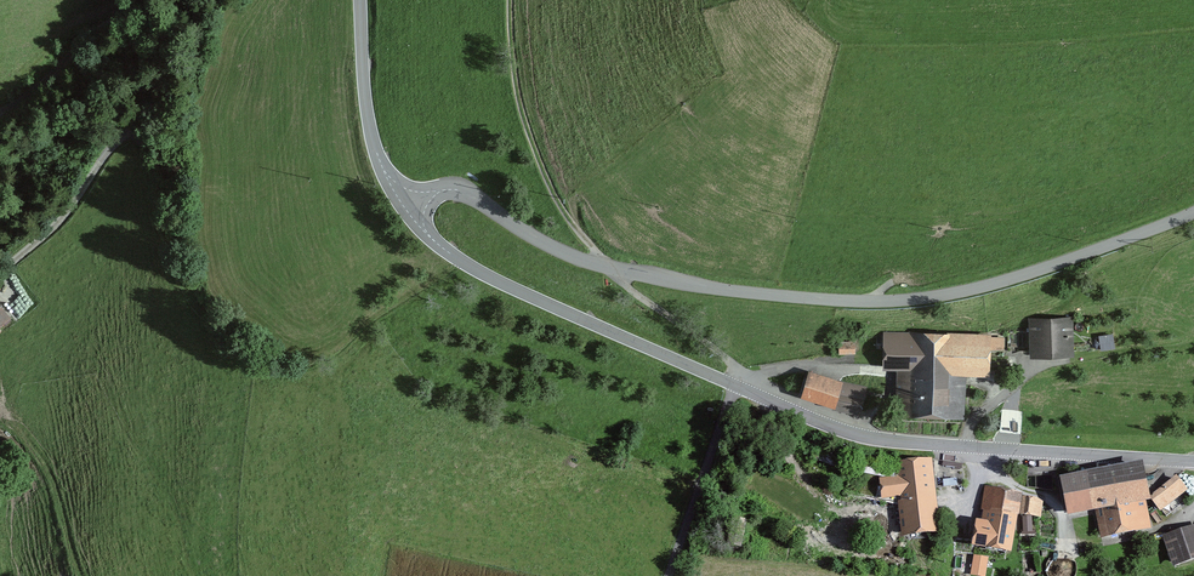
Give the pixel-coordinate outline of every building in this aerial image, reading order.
[(16,319),(0,299),(0,332),(16,319)] [(1029,317),(1031,354),(1075,352),(1073,315),(1029,317)] [(895,407),(928,409),(932,330),(885,328),(883,365),(897,366),(895,407)] [(991,333),(932,330),(928,409),(966,411),(968,369),(989,370),(991,333)] [(1102,348),(1115,347),(1114,333),(1101,335),(1102,348)] [(833,403),(841,378),(810,368),(802,393),(833,403)] [(836,393),(864,399),(868,386),(841,378),(836,393)] [(864,399),(836,393),(833,403),(832,405),(860,412),(864,399)] [(1020,434),(1023,413),(1001,410),(999,431),(1020,434)] [(900,532),(940,529),(934,454),(895,457),(896,473),(879,474),(881,496),(897,495),(900,532)] [(1102,534),(1155,524),(1142,460),(1059,476),(1067,516),(1097,510),(1102,534)] [(1151,497),(1161,510),(1188,488),(1177,475),(1151,497)] [(960,543),(1013,551),(1023,492),(985,486),(980,514),(965,511),(960,543)] [(1025,495),(1022,513),(1042,516),(1045,498),(1025,495)] [(725,540),(743,544),(749,518),(731,514),(725,540)] [(1173,564),(1193,557),(1193,522),(1163,532),(1173,564)] [(989,556),(974,554),(971,575),(978,575),(987,575),(989,556)]
